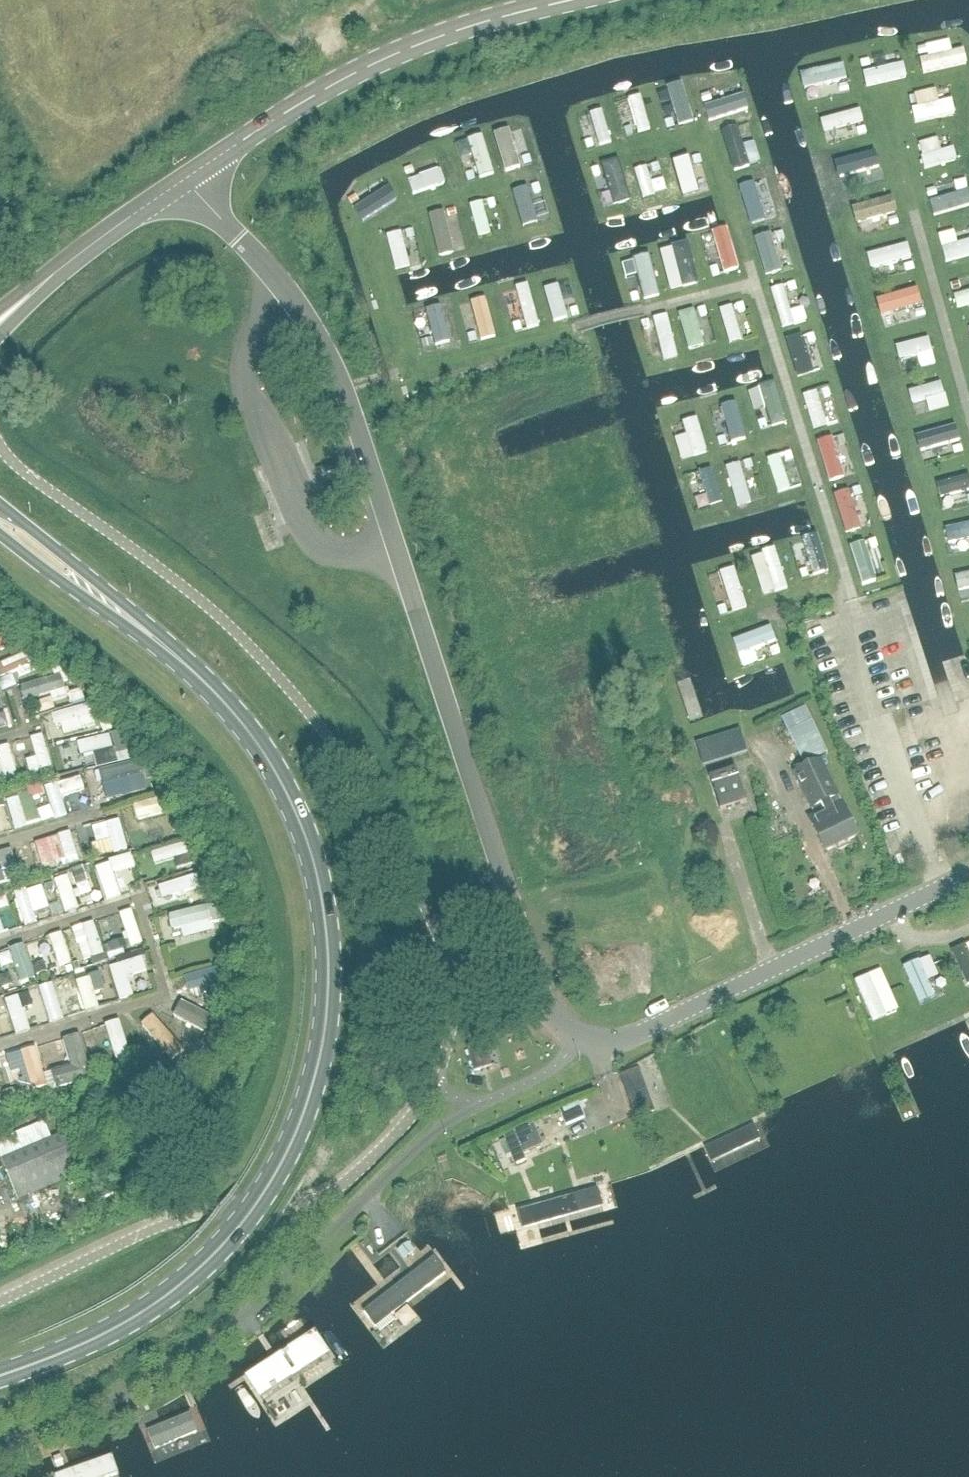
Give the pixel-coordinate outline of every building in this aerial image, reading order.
[(923,63),(924,76),(961,72),(960,59),(923,63)] [(866,86),(894,83),(892,71),(864,74),(866,86)] [(798,90),(834,85),(832,73),(796,78),(798,90)] [(678,90),(666,93),(674,125),(687,122),(678,90)] [(931,93),(905,96),(907,111),(905,112),(907,124),(950,119),(948,103),(933,105),(931,93)] [(702,122),(742,114),(738,98),(699,105),(702,122)] [(632,136),(644,133),(635,99),(623,102),(632,136)] [(819,137),(859,124),(854,111),(815,124),(819,137)] [(577,140),(580,152),(605,147),(598,114),(573,120),(577,140)] [(500,177),(515,173),(506,133),(491,137),(500,177)] [(918,172),(952,163),(949,151),(936,154),(932,141),(912,146),(918,172)] [(456,162),(461,181),(482,175),(477,156),(456,162)] [(693,158),(671,163),(679,200),(701,196),(693,158)] [(836,166),(843,191),(875,182),(868,158),(836,166)] [(586,171),(595,209),(618,203),(614,185),(618,184),(613,162),(598,166),(598,167),(586,171)] [(649,164),(627,170),(636,203),(657,197),(649,164)] [(407,198),(441,185),(435,171),(401,183),(407,198)] [(751,199),(760,196),(757,185),(734,191),(744,227),(757,223),(751,199)] [(536,207),(531,188),(508,194),(517,227),(533,223),(529,209),(536,207)] [(348,207),(354,221),(393,205),(387,190),(348,207)] [(928,217),(962,208),(958,196),(925,205),(928,217)] [(472,239),(497,234),(493,215),(492,215),(489,201),(465,206),(472,239)] [(849,214),(851,234),(891,229),(889,216),(880,217),(879,210),(849,214)] [(459,251),(453,231),(447,233),(442,213),(423,218),(434,258),(459,251)] [(695,238),(701,259),(711,256),(717,276),(735,271),(723,230),(695,238)] [(968,256),(968,249),(968,243),(953,247),(950,234),(934,237),(939,262),(968,256)] [(751,240),(759,278),(776,274),(770,245),(779,243),(777,235),(751,240)] [(896,271),(894,264),(906,262),(903,247),(861,257),(866,278),(896,271)] [(668,251),(655,254),(665,295),(678,291),(668,251)] [(636,294),(625,297),(628,307),(650,301),(638,260),(627,263),(636,294)] [(524,287),(511,290),(521,332),(534,330),(524,287)] [(554,287),(538,293),(549,326),(565,320),(554,287)] [(781,291),(767,295),(776,330),(790,326),(781,291)] [(968,306),(968,292),(946,298),(950,311),(968,306)] [(884,318),(912,310),(909,297),(880,306),(884,318)] [(465,305),(475,343),(492,339),(482,300),(465,305)] [(737,305),(714,311),(723,347),(738,343),(732,318),(740,315),(737,305)] [(670,318),(684,354),(701,347),(687,312),(670,318)] [(662,317),(634,324),(643,359),(655,356),(657,364),(672,361),(662,317)] [(414,323),(417,352),(441,349),(438,321),(414,323)] [(784,343),(795,378),(817,372),(807,336),(784,343)] [(913,372),(929,368),(924,341),(890,349),(893,364),(911,360),(913,372)] [(903,393),(908,415),(922,412),(923,415),(942,411),(936,386),(903,393)] [(821,390),(796,398),(807,433),(822,428),(816,411),(826,408),(821,390)] [(725,446),(740,442),(729,401),(713,406),(725,446)] [(678,438),(669,440),(673,463),(699,458),(693,421),(676,424),(678,438)] [(823,485),(839,480),(827,440),(810,445),(823,485)] [(953,440),(912,445),(913,460),(955,455),(953,440)] [(763,460),(767,496),(782,494),(777,458),(763,460)] [(737,475),(747,473),(745,463),(721,468),(729,510),(744,507),(737,475)] [(705,471),(680,478),(686,498),(690,513),(716,506),(705,471)] [(933,507),(962,499),(958,485),(929,493),(933,507)] [(847,493),(829,495),(835,536),(853,534),(847,493)] [(939,548),(968,541),(968,527),(936,534),(939,548)] [(791,572),(794,580),(813,575),(804,540),(795,542),(802,569),(791,572)] [(868,542),(858,544),(862,563),(872,561),(868,542)] [(853,590),(865,587),(854,546),(842,550),(853,590)] [(769,551),(744,559),(756,599),(781,591),(769,551)] [(713,575),(725,614),(739,610),(727,570),(713,575)] [(955,601),(958,613),(968,610),(968,597),(955,601)] [(37,669),(29,652),(0,666),(0,686),(37,669)] [(22,708),(64,694),(58,677),(16,691),(22,708)] [(89,720),(85,706),(74,709),(73,707),(41,715),(45,731),(89,720)] [(787,733),(803,765),(825,754),(810,722),(787,733)] [(739,731),(695,745),(702,768),(746,754),(739,731)] [(73,740),(77,759),(110,752),(105,732),(73,740)] [(30,760),(21,763),(25,776),(47,769),(38,737),(24,741),(30,760)] [(12,783),(7,748),(0,749),(0,785),(12,783)] [(837,798),(838,798),(820,762),(793,774),(810,811),(811,810),(815,818),(809,821),(824,854),(857,838),(841,806),(837,798)] [(94,774),(102,803),(143,792),(136,763),(94,774)] [(719,812),(746,803),(735,770),(709,778),(719,812)] [(51,784),(51,800),(78,801),(79,785),(51,784)] [(24,797),(11,800),(17,831),(30,828),(24,797)] [(133,821),(169,815),(166,798),(130,804),(133,821)] [(128,807),(116,809),(121,832),(133,830),(128,807)] [(784,858),(787,857),(772,812),(757,817),(771,862),(774,862),(776,862),(784,860),(784,858)] [(95,838),(85,840),(90,863),(102,860),(100,850),(113,847),(114,853),(125,851),(119,820),(92,826),(95,838)] [(30,844),(34,868),(47,866),(43,841),(30,844)] [(141,878),(161,872),(159,865),(184,857),(180,845),(135,859),(141,878)] [(15,867),(28,863),(24,849),(10,853),(15,867)] [(0,852),(0,883),(0,884),(14,880),(5,851),(0,852)] [(100,904),(117,898),(106,865),(90,870),(100,904)] [(204,889),(196,892),(192,877),(147,890),(152,909),(205,894),(204,889)] [(64,878),(20,895),(29,918),(37,915),(33,904),(53,897),(60,915),(74,910),(72,905),(89,899),(82,880),(67,886),(64,878)] [(7,896),(18,932),(29,928),(18,893),(7,896)] [(163,920),(170,943),(200,933),(198,927),(218,921),(212,903),(163,920)] [(0,911),(0,935),(9,933),(3,910),(0,911)] [(124,949),(137,945),(127,912),(113,916),(124,949)] [(65,932),(74,962),(98,954),(88,924),(65,932)] [(40,973),(64,968),(58,937),(33,942),(40,973)] [(949,953),(964,986),(968,984),(968,944),(949,953)] [(18,983),(29,979),(18,947),(6,951),(18,983)] [(0,954),(0,972),(10,970),(6,953),(0,954)] [(125,990),(145,985),(137,959),(102,970),(113,1004),(128,999),(125,990)] [(925,985),(934,981),(926,963),(904,972),(917,1004),(930,999),(925,985)] [(214,972),(183,979),(185,992),(201,988),(205,1004),(220,1000),(214,972)] [(883,1020),(874,998),(883,994),(875,973),(850,983),(866,1026),(883,1020)] [(71,983),(78,1014),(93,1011),(87,980),(71,983)] [(34,990),(42,1026),(58,1023),(51,987),(34,990)] [(0,994),(0,1001),(9,1038),(24,1034),(13,991),(0,994)] [(204,1037),(211,1019),(175,1003),(167,1021),(204,1037)] [(107,1070),(126,1065),(115,1023),(96,1027),(107,1070)] [(148,1024),(138,1034),(165,1062),(175,1052),(148,1024)] [(42,1084),(52,1081),(54,1087),(86,1075),(72,1038),(57,1044),(66,1067),(39,1077),(42,1084)] [(9,1066),(18,1063),(25,1088),(39,1084),(28,1050),(6,1057),(9,1066)] [(577,1104),(559,1112),(565,1127),(584,1119),(577,1104)] [(715,1174),(769,1149),(757,1123),(704,1150),(715,1174)] [(0,1139),(0,1160),(47,1142),(40,1124),(0,1139)] [(2,1165),(17,1202),(82,1175),(66,1138),(2,1165)] [(511,1215),(517,1237),(606,1213),(601,1192),(511,1215)] [(349,1307),(374,1338),(454,1278),(429,1243),(349,1307)] [(398,1251),(397,1251),(403,1259),(412,1251),(406,1244),(398,1251)] [(316,1337),(247,1382),(263,1407),(332,1362),(316,1337)] [(198,1410),(143,1434),(154,1463),(212,1442),(198,1410)] [(110,1457),(47,1475),(47,1476),(118,1476),(110,1457)]
